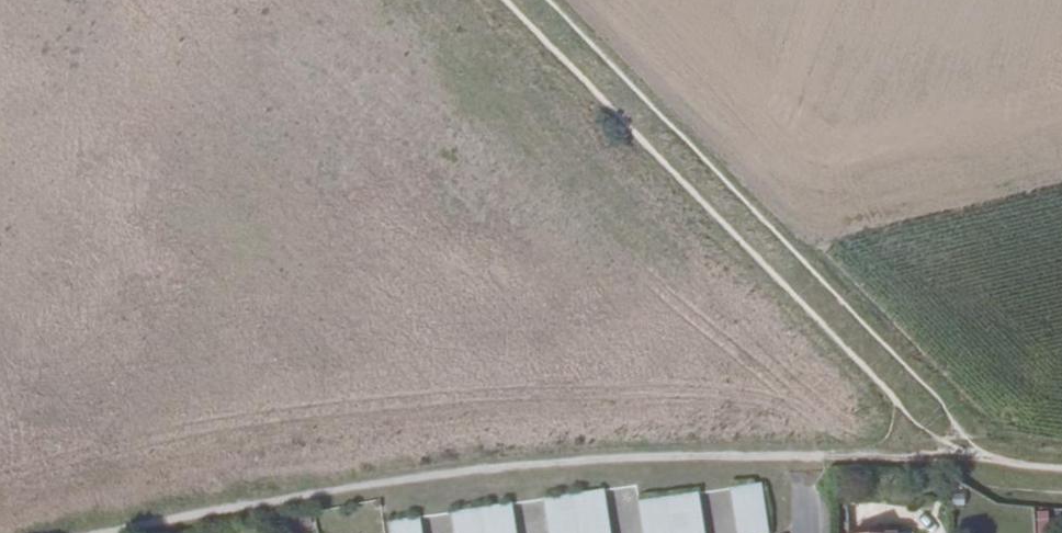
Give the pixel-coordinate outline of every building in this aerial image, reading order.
[(732,532),(763,532),(755,481),(725,486),(732,532)] [(541,498),(547,532),(604,532),(597,489),(541,498)] [(634,501),(639,532),(699,532),(693,491),(634,501)] [(449,513),(452,532),(513,532),(509,503),(449,513)] [(388,532),(419,532),(416,517),(387,522),(388,532)]
